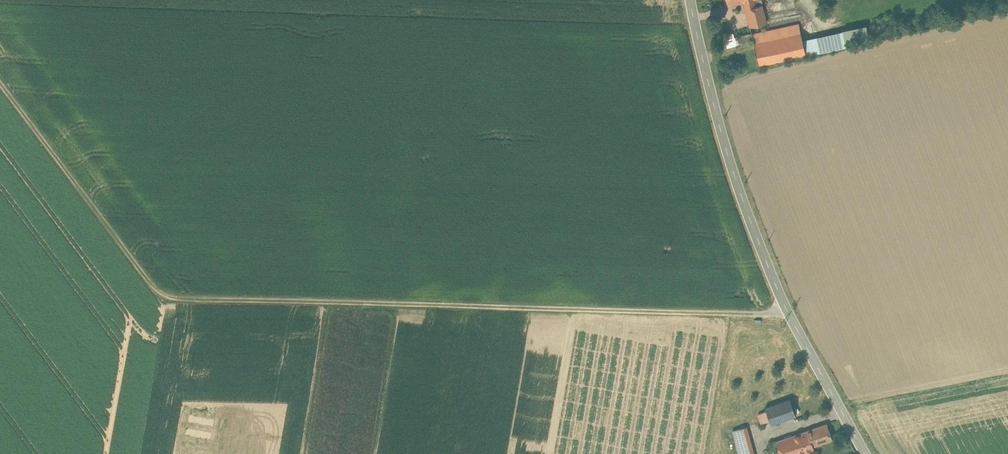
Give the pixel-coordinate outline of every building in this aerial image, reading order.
[(755,0),(746,0),(744,1),(750,26),(767,22),(762,3),(756,5),(755,0)] [(799,24),(752,34),(753,41),(754,42),(801,33),(799,24)] [(843,31),(803,40),(806,54),(846,46),(843,31)] [(752,34),(734,38),(733,33),(724,35),(727,47),(753,41),(752,34)] [(801,33),(754,42),(759,64),(806,54),(803,40),(801,33)] [(790,398),(765,407),(767,411),(770,420),(771,423),(796,415),(790,398)] [(767,411),(759,413),(762,423),(770,420),(767,411)] [(827,423),(807,430),(812,445),(832,439),(827,423)] [(747,426),(733,430),(735,437),(749,434),(747,426)] [(777,440),(782,453),(798,453),(813,449),(812,445),(807,430),(777,440)] [(735,437),(739,453),(754,453),(749,434),(735,437)]
